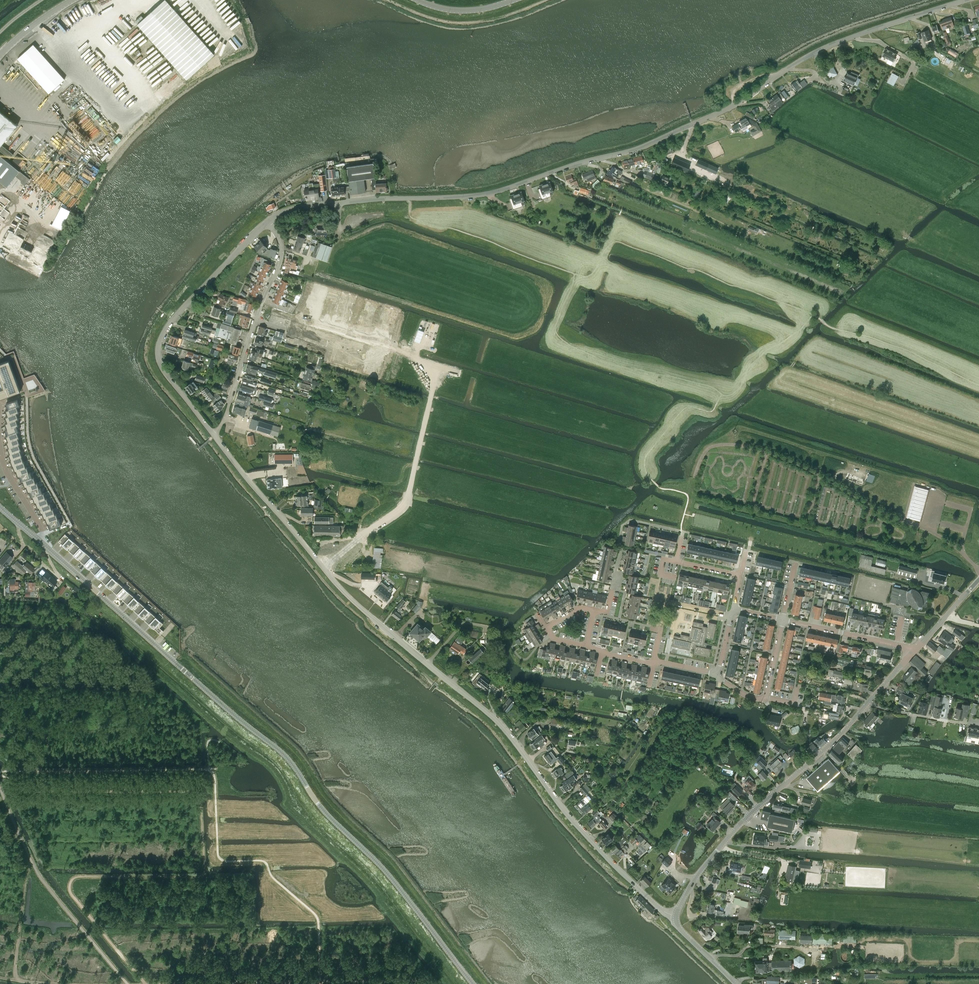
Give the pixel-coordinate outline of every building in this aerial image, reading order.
[(164,54),(172,64),(186,79),(213,55),(165,0),(164,0),(137,24),(164,54)] [(942,30),(948,28),(954,26),(951,17),(943,20),(940,22),(942,30)] [(921,33),(924,41),(932,39),(928,30),(921,33)] [(17,59),(49,93),(64,79),(33,45),(17,59)] [(958,53),(950,48),(950,49),(947,47),(946,50),(948,52),(956,57),(958,53)] [(884,52),(882,56),(893,62),(894,61),(896,59),(895,59),(897,54),(886,48),(885,49),(883,51),(884,52)] [(843,81),(854,85),(859,75),(852,72),(851,74),(847,72),(843,81)] [(899,76),(892,73),(887,82),(893,86),(897,79),(899,76)] [(797,80),(790,85),(793,88),(792,88),(793,90),(794,89),(795,91),(801,87),(797,80)] [(772,97),(776,104),(778,106),(783,103),(776,94),(772,97)] [(772,108),(776,104),(772,97),(767,101),(772,108)] [(0,111),(0,151),(10,159),(14,154),(2,145),(18,125),(0,111)] [(732,126),(736,132),(747,126),(745,124),(749,122),(746,117),(739,121),(741,124),(739,126),(737,123),(732,126)] [(752,136),(762,131),(757,122),(752,125),(754,129),(750,131),(752,136)] [(669,145),(661,148),(663,153),(666,152),(666,154),(672,152),(672,153),(674,152),(673,149),(671,150),(669,145)] [(25,186),(30,179),(0,155),(0,181),(7,187),(16,176),(22,181),(21,183),(25,186)] [(641,156),(633,158),(635,164),(635,167),(638,167),(642,166),(644,165),(643,162),(641,156)] [(348,181),(349,181),(350,194),(365,192),(363,179),(375,177),(373,163),(375,163),(374,158),(370,159),(370,161),(369,161),(370,164),(347,167),(348,181)] [(627,160),(629,165),(632,164),(633,168),(635,167),(635,164),(633,158),(627,160)] [(674,158),(671,164),(685,170),(688,164),(674,158)] [(699,160),(696,165),(715,174),(718,168),(699,160)] [(609,169),(607,173),(608,175),(615,179),(618,173),(620,175),(622,172),(619,170),(617,169),(613,166),(610,170),(609,169)] [(335,169),(325,170),(326,179),(330,178),(336,177),(336,178),(333,178),(334,182),(337,182),(336,171),(335,171),(335,169)] [(586,178),(587,180),(588,181),(596,178),(594,175),(593,171),(582,175),(584,179),(586,178)] [(652,173),(646,171),(645,171),(642,177),(652,181),(655,174),(652,173)] [(321,191),(327,190),(325,175),(319,176),(321,191)] [(571,175),(566,177),(567,182),(570,181),(571,184),(573,183),(575,186),(578,185),(576,179),(573,180),(571,175)] [(612,181),(613,179),(605,176),(603,181),(611,184),(614,185),(615,182),(612,181)] [(663,176),(660,183),(659,184),(666,186),(669,178),(663,176)] [(375,179),(372,179),(372,186),(372,189),(376,189),(376,191),(381,191),(381,192),(386,191),(387,191),(388,190),(388,188),(387,187),(386,187),(386,183),(376,184),(375,179)] [(537,189),(538,191),(541,199),(551,196),(550,194),(553,193),(552,190),(553,190),(550,181),(539,185),(540,188),(537,189)] [(306,198),(307,200),(319,198),(317,189),(309,190),(309,188),(304,189),(306,198)] [(524,200),(523,196),(521,191),(511,195),(512,198),(509,199),(513,209),(523,206),(522,204),(524,203),(523,200),(524,200)] [(309,231),(302,229),(300,234),(310,237),(312,233),(309,232),(309,231)] [(254,247),(260,253),(262,251),(264,252),(266,250),(265,249),(267,247),(261,241),(254,247)] [(313,251),(312,256),(322,260),(327,261),(332,247),(318,242),(317,245),(315,245),(315,246),(311,245),(309,250),(313,251)] [(264,261),(262,267),(268,270),(271,265),(264,261)] [(262,267),(259,272),(266,275),(268,270),(262,267)] [(259,272),(257,277),(263,281),(266,275),(259,272)] [(257,277),(254,283),(261,286),(263,281),(257,277)] [(282,279),(279,285),(286,288),(289,283),(282,279)] [(254,283),(252,288),(259,291),(261,286),(254,283)] [(279,285),(277,290),(284,293),(286,288),(279,285)] [(256,296),(259,291),(252,288),(249,293),(256,296)] [(277,290),(274,296),(281,299),(284,293),(277,290)] [(344,291),(343,296),(354,300),(355,295),(344,291)] [(216,302),(220,304),(224,306),(225,303),(228,297),(221,294),(216,302)] [(279,304),(281,299),(274,296),(272,301),(279,304)] [(343,296),(341,301),(353,305),(354,300),(343,296)] [(245,303),(243,310),(246,310),(252,312),(254,304),(248,303),(249,301),(246,300),(245,304),(245,303)] [(341,301),(340,307),(351,310),(353,305),(341,301)] [(379,303),(377,310),(383,311),(382,314),(388,316),(390,307),(379,303)] [(220,311),(221,309),(214,307),(212,314),(218,316),(219,313),(221,313),(221,311),(220,311)] [(340,307),(338,312),(350,315),(351,310),(340,307)] [(338,312),(337,317),(348,320),(350,315),(338,312)] [(375,315),(374,321),(385,324),(388,316),(382,314),(381,317),(375,315)] [(247,327),(249,320),(250,318),(240,315),(239,317),(242,318),(240,325),(247,327)] [(337,317),(335,322),(346,326),(348,320),(337,317)] [(374,321),(372,327),(383,330),(385,324),(374,321)] [(219,332),(218,336),(228,339),(228,342),(234,344),(236,345),(241,330),(240,329),(241,327),(236,325),(236,327),(234,326),(234,327),(222,323),(220,329),(219,332)] [(291,324),(288,336),(293,338),(293,337),(297,326),(296,326),(291,324)] [(258,333),(257,335),(263,337),(263,335),(264,334),(266,335),(267,332),(265,331),(266,328),(260,326),(257,333),(258,333)] [(297,326),(293,337),(299,338),(302,327),(297,326)] [(200,332),(209,335),(209,336),(217,339),(218,336),(219,332),(220,329),(217,327),(216,330),(213,330),(213,331),(203,328),(201,327),(200,332)] [(302,327),(299,338),(304,340),(308,329),(302,327)] [(372,327),(370,334),(375,336),(375,338),(380,339),(383,330),(372,327)] [(308,329),(304,340),(310,342),(313,331),(308,329)] [(183,334),(197,338),(197,337),(193,336),(196,337),(197,333),(185,330),(183,334)] [(273,335),(272,340),(281,343),(284,333),(279,331),(278,336),(273,335)] [(313,331),(310,342),(315,343),(318,332),(313,331)] [(318,332),(315,343),(321,345),(324,334),(318,332)] [(182,337),(194,341),(196,342),(197,338),(183,334),(182,337)] [(324,334),(321,345),(326,347),(329,335),(324,334)] [(176,345),(177,344),(178,344),(177,345),(183,347),(183,346),(179,344),(180,341),(180,340),(180,339),(179,338),(179,337),(171,335),(169,343),(176,345)] [(256,337),(254,344),(261,346),(262,346),(262,345),(264,340),(256,337)] [(344,337),(342,343),(354,346),(355,340),(344,337)] [(342,343),(341,349),(352,352),(354,346),(342,343)] [(168,345),(166,350),(175,353),(177,354),(179,348),(178,348),(176,347),(168,345)] [(231,349),(230,352),(232,353),(238,355),(240,348),(235,346),(232,345),(231,349)] [(252,350),(251,354),(262,358),(264,350),(256,347),(255,351),(252,350)] [(367,348),(366,354),(378,358),(381,349),(375,347),(374,350),(367,348)] [(341,349),(339,354),(350,358),(352,352),(341,349)] [(188,351),(187,356),(196,359),(198,359),(199,354),(188,351)] [(230,354),(228,360),(227,363),(231,364),(232,361),(236,362),(237,357),(230,354)] [(339,354),(337,360),(348,364),(350,358),(339,354)] [(366,354),(364,361),(370,363),(369,365),(375,367),(378,358),(366,354)] [(0,363),(0,399),(20,391),(9,360),(0,363)] [(188,370),(189,365),(192,366),(192,367),(196,368),(198,365),(190,362),(190,363),(184,361),(182,368),(188,370)] [(263,373),(263,374),(275,378),(277,373),(258,367),(254,366),(247,364),(245,371),(252,373),(256,375),(257,371),(263,373)] [(307,367),(305,371),(313,374),(314,369),(315,366),(312,365),(311,368),(307,367)] [(362,366),(360,372),(373,376),(375,367),(369,365),(368,368),(364,366),(363,366),(362,366)] [(312,378),(313,374),(305,371),(303,378),(310,381),(311,378),(312,378)] [(243,378),(242,382),(252,385),(256,386),(257,382),(253,381),(243,378)] [(196,389),(198,387),(193,381),(185,387),(190,394),(196,389)] [(300,388),(308,391),(310,385),(301,383),(300,388)] [(239,389),(248,392),(248,393),(252,395),(253,395),(255,394),(257,388),(250,386),(250,387),(241,384),(239,389)] [(205,389),(202,391),(205,395),(209,401),(214,397),(213,395),(212,394),(213,393),(211,392),(210,391),(209,391),(208,390),(206,388),(205,389)] [(258,399),(263,400),(271,403),(273,399),(259,394),(258,399)] [(213,403),(217,400),(221,397),(219,395),(215,398),(211,400),(213,403)] [(18,400),(6,404),(8,410),(17,407),(20,406),(18,400)] [(222,408),(222,406),(224,404),(221,400),(213,406),(217,411),(222,408)] [(235,402),(234,407),(246,410),(247,405),(241,404),(236,402),(235,402)] [(8,410),(5,411),(7,417),(16,413),(19,412),(17,407),(8,410)] [(234,407),(232,412),(244,416),(246,410),(234,407)] [(255,414),(266,417),(267,413),(250,408),(249,412),(255,414)] [(7,417),(5,417),(7,423),(16,420),(18,419),(16,413),(7,417)] [(249,427),(251,428),(277,436),(280,427),(252,418),(249,427)] [(7,423),(5,424),(7,429),(17,426),(18,425),(16,420),(7,423)] [(7,429),(6,430),(8,435),(17,432),(19,431),(17,426),(7,429)] [(246,428),(249,446),(254,444),(251,428),(249,427),(246,428)] [(8,435),(5,436),(8,442),(18,438),(19,438),(17,432),(8,435)] [(8,442),(6,442),(8,448),(19,444),(20,444),(18,438),(8,442)] [(8,448),(7,448),(9,454),(20,450),(21,450),(19,444),(8,448)] [(9,454),(8,454),(10,460),(21,456),(22,456),(20,450),(9,454)] [(274,454),(274,463),(293,463),(293,454),(274,454)] [(10,460),(9,460),(11,466),(13,465),(23,461),(21,456),(10,460)] [(23,461),(13,465),(15,471),(26,467),(24,461),(23,461)] [(26,467),(15,471),(17,476),(28,472),(26,467)] [(28,472),(17,476),(19,481),(21,481),(31,477),(29,472),(28,472)] [(31,477),(21,481),(24,487),(34,483),(32,477),(31,477)] [(267,479),(267,482),(268,485),(268,489),(282,487),(281,478),(267,479)] [(34,483),(24,487),(26,493),(29,492),(38,489),(35,483),(34,483)] [(38,489),(29,492),(31,497),(32,497),(42,493),(40,488),(38,489)] [(918,488),(911,518),(911,517),(912,517),(912,518),(919,520),(920,519),(919,523),(920,523),(929,489),(928,489),(928,491),(918,488)] [(42,493),(32,497),(34,501),(35,500),(45,497),(43,492),(42,493)] [(45,497),(35,500),(38,507),(39,507),(49,503),(46,496),(45,497)] [(49,503),(39,507),(41,512),(52,508),(50,502),(49,503)] [(52,508),(41,512),(43,518),(45,517),(55,514),(53,508),(52,508)] [(55,514),(45,517),(47,523),(48,523),(58,519),(59,519),(57,513),(55,514)] [(58,519),(48,523),(49,525),(50,528),(50,529),(61,525),(59,519),(59,518),(59,519),(58,519)] [(314,536),(320,536),(320,530),(325,530),(324,525),(314,525),(314,536)] [(320,530),(320,536),(340,536),(340,528),(343,528),(343,526),(340,526),(340,525),(324,525),(325,530),(320,530)] [(65,533),(58,541),(69,551),(76,544),(65,533)] [(76,544),(69,551),(80,561),(87,554),(76,544)] [(381,568),(383,548),(374,547),(372,567),(381,568)] [(1,563),(5,566),(13,557),(7,552),(0,559),(0,565),(1,563)] [(725,552),(723,560),(730,561),(732,553),(725,552)] [(87,554),(80,561),(91,571),(98,563),(87,554)] [(858,568),(884,574),(886,569),(871,565),(873,557),(861,554),(860,560),(859,562),(860,562),(858,568)] [(756,564),(763,565),(764,558),(758,556),(756,564)] [(886,561),(877,558),(876,564),(885,567),(886,561)] [(22,574),(23,574),(26,570),(23,567),(25,565),(23,564),(22,565),(20,563),(17,560),(12,565),(22,574)] [(624,563),(623,566),(634,568),(636,569),(637,563),(635,563),(626,561),(625,564),(624,563)] [(31,572),(35,569),(27,562),(25,565),(23,567),(26,570),(30,573),(31,572)] [(98,563),(91,571),(102,581),(109,573),(98,563)] [(899,565),(897,573),(916,578),(918,570),(899,565)] [(808,569),(806,576),(812,577),(814,570),(808,569)] [(45,572),(40,577),(50,586),(55,581),(45,572)] [(934,572),(931,581),(944,584),(946,575),(934,572)] [(109,573),(102,581),(113,591),(119,583),(109,573)] [(826,573),(824,580),(830,581),(832,574),(826,573)] [(832,574),(830,581),(837,583),(839,575),(832,574)] [(7,580),(7,587),(9,587),(9,590),(14,590),(14,591),(18,591),(18,588),(20,588),(21,582),(18,582),(14,582),(14,579),(10,579),(7,580)] [(380,585),(375,591),(386,599),(391,593),(389,592),(392,588),(389,585),(387,587),(381,581),(379,584),(380,585)] [(25,592),(25,596),(28,596),(28,592),(30,592),(30,593),(34,593),(35,582),(25,582),(25,592)] [(119,583),(113,591),(124,601),(130,593),(119,583)] [(724,584),(722,592),(722,593),(721,598),(727,600),(728,594),(729,594),(731,585),(729,585),(724,584)] [(63,586),(58,593),(61,595),(66,588),(63,586)] [(75,586),(75,587),(72,590),(78,595),(79,594),(82,597),(83,595),(82,594),(83,593),(75,586)] [(908,606),(911,604),(912,605),(913,606),(914,607),(915,607),(916,608),(917,608),(918,609),(922,609),(923,606),(926,607),(930,593),(922,591),(919,592),(918,591),(917,590),(916,590),(915,589),(914,588),(913,588),(908,587),(907,590),(893,586),(889,601),(908,606)] [(567,590),(563,593),(564,595),(568,601),(571,606),(572,604),(571,602),(573,600),(568,592),(569,592),(567,590)] [(130,593),(124,601),(134,611),(141,603),(130,593)] [(560,598),(565,606),(567,604),(569,607),(571,606),(568,601),(564,595),(560,598)] [(560,598),(556,600),(562,611),(564,612),(565,611),(564,610),(563,607),(565,606),(560,598)] [(397,610),(396,612),(395,610),(391,614),(398,620),(402,616),(401,616),(403,614),(399,612),(402,609),(401,608),(406,601),(403,599),(396,607),(398,608),(397,610)] [(551,600),(547,603),(548,605),(554,616),(555,617),(557,616),(556,615),(555,612),(557,611),(552,603),(551,600)] [(552,603),(557,611),(559,609),(561,612),(562,614),(564,612),(562,611),(556,600),(552,603)] [(417,604),(412,610),(414,612),(419,606),(420,605),(421,602),(417,601),(417,604)] [(141,603),(134,611),(145,620),(152,613),(141,603)] [(547,603),(542,606),(549,616),(551,614),(553,617),(554,619),(555,617),(554,616),(548,605),(547,603)] [(547,617),(549,616),(542,606),(538,608),(544,619),(545,618),(546,621),(548,620),(547,617)] [(816,612),(814,618),(819,619),(822,608),(814,606),(813,611),(816,612)] [(636,618),(637,615),(639,616),(639,613),(637,613),(637,612),(627,610),(626,613),(627,613),(627,616),(636,618)] [(858,612),(855,626),(857,627),(858,623),(861,624),(863,614),(859,613),(859,612),(858,612)] [(152,613),(145,620),(160,634),(162,633),(164,631),(160,627),(163,623),(161,621),(152,613)] [(826,613),(825,620),(824,620),(831,622),(833,614),(826,613)] [(869,613),(866,629),(868,629),(869,625),(872,626),(874,614),(869,613)] [(879,617),(876,631),(879,632),(880,628),(883,628),(885,619),(880,618),(880,617),(879,617)] [(528,626),(524,629),(526,633),(524,634),(524,635),(537,627),(539,625),(538,623),(536,625),(533,626),(532,624),(534,623),(532,619),(526,623),(528,626)] [(410,631),(408,633),(419,642),(420,640),(424,636),(426,637),(431,631),(425,626),(423,628),(417,622),(410,631)] [(674,636),(671,646),(689,650),(690,647),(695,648),(693,653),(709,657),(711,649),(705,648),(706,643),(704,642),(705,638),(713,639),(716,624),(708,622),(707,627),(702,626),(703,624),(693,622),(692,626),(691,626),(689,637),(681,635),(680,637),(674,636)] [(604,624),(602,632),(601,634),(607,635),(607,634),(609,623),(607,623),(607,624),(604,624)] [(537,627),(524,635),(527,639),(537,632),(536,630),(538,628),(540,627),(539,625),(537,627)] [(788,629),(787,634),(793,635),(794,630),(794,629),(799,630),(799,628),(791,626),(790,629),(788,628),(788,629)] [(955,629),(953,633),(962,640),(965,636),(955,629)] [(944,631),(938,639),(951,649),(953,650),(956,646),(952,643),(953,640),(954,640),(954,639),(953,638),(953,637),(952,637),(944,631)] [(537,632),(527,639),(529,643),(542,635),(541,633),(538,634),(537,632)] [(808,632),(806,640),(813,642),(814,634),(808,632)] [(741,642),(743,635),(735,634),(734,640),(741,642)] [(542,635),(529,643),(530,643),(532,642),(534,646),(542,641),(541,638),(543,637),(542,635)] [(821,635),(819,643),(825,644),(827,637),(821,635)] [(458,636),(450,648),(458,654),(460,651),(461,652),(464,654),(466,650),(464,648),(460,645),(463,640),(458,636)] [(926,646),(933,653),(936,649),(942,654),(946,657),(952,650),(946,648),(944,650),(939,646),(937,648),(930,642),(926,646)] [(544,656),(545,655),(550,656),(553,643),(550,643),(549,647),(546,646),(546,650),(540,648),(538,655),(544,656)] [(852,650),(852,652),(851,656),(856,657),(857,653),(860,654),(861,648),(860,648),(860,647),(859,647),(858,648),(853,647),(848,646),(840,644),(838,652),(842,652),(843,648),(852,650)] [(472,663),(484,652),(480,648),(469,659),(468,659),(467,660),(466,660),(466,661),(466,662),(466,663),(466,664),(467,664),(468,664),(469,664),(470,664),(470,663),(471,663),(471,662),(472,663)] [(890,661),(891,656),(890,656),(891,652),(877,649),(876,653),(878,653),(877,657),(880,657),(880,659),(890,661)] [(586,655),(585,663),(588,664),(587,666),(586,666),(584,672),(587,673),(589,665),(590,665),(592,652),(590,652),(589,656),(586,655)] [(909,662),(913,666),(924,676),(928,672),(922,667),(925,664),(916,655),(909,662)] [(850,666),(853,667),(863,669),(863,670),(871,672),(872,667),(862,664),(863,662),(854,660),(851,659),(850,666)] [(729,661),(728,668),(735,670),(737,663),(729,661)] [(936,661),(929,671),(933,675),(940,665),(936,661)] [(617,674),(616,676),(621,677),(622,675),(625,662),(622,662),(621,666),(619,666),(617,674)] [(626,676),(626,678),(631,679),(631,677),(634,665),(632,664),(631,668),(628,668),(626,676)] [(637,678),(636,681),(641,682),(641,681),(644,667),(642,666),(641,671),(638,670),(637,678)] [(907,672),(915,679),(916,678),(914,676),(917,672),(912,667),(907,672)] [(734,676),(735,670),(728,668),(726,674),(734,676)] [(661,679),(668,680),(669,672),(663,671),(661,679)] [(903,677),(908,682),(907,683),(909,684),(915,679),(907,672),(903,677)] [(853,680),(828,675),(828,676),(826,676),(825,679),(828,680),(827,680),(830,681),(830,678),(832,678),(832,681),(852,685),(853,680)] [(489,684),(480,677),(474,685),(481,690),(483,688),(485,689),(489,684)] [(776,687),(775,689),(780,691),(781,688),(784,688),(785,683),(783,682),(777,681),(775,687),(776,687)] [(705,684),(704,692),(711,693),(710,697),(711,697),(715,698),(717,689),(714,689),(715,684),(709,683),(709,684),(705,684)] [(905,692),(897,688),(896,692),(902,695),(899,701),(909,706),(912,698),(904,694),(905,692)] [(715,698),(718,699),(718,700),(727,702),(729,694),(726,693),(726,691),(717,689),(715,698)] [(819,697),(819,699),(830,701),(832,695),(832,694),(820,692),(820,693),(819,697)] [(940,708),(943,697),(943,695),(938,693),(935,704),(936,705),(934,712),(935,712),(934,716),(939,717),(942,708),(940,708)] [(832,695),(830,701),(838,702),(844,704),(846,696),(846,695),(838,694),(838,695),(836,694),(836,695),(832,694),(832,695)] [(509,697),(502,706),(501,708),(505,711),(513,700),(509,697)] [(828,701),(828,704),(831,704),(831,705),(833,705),(832,711),(837,712),(843,713),(844,706),(844,705),(838,704),(839,703),(830,701),(828,701)] [(926,714),(929,704),(921,701),(918,712),(926,714)] [(968,711),(969,705),(963,704),(962,709),(956,707),(954,716),(959,717),(959,718),(963,719),(965,711),(968,711)] [(865,721),(866,723),(864,725),(864,726),(866,727),(867,727),(869,725),(870,726),(878,716),(872,712),(865,721)] [(767,722),(769,723),(779,725),(781,717),(769,714),(767,722)] [(517,735),(519,734),(526,727),(526,728),(528,726),(524,722),(522,724),(519,720),(515,725),(517,727),(513,731),(517,735)] [(792,728),(790,729),(792,734),(793,733),(793,734),(801,731),(798,725),(794,727),(794,726),(792,726),(792,728)] [(533,728),(527,734),(532,739),(534,738),(543,731),(539,726),(534,730),(533,728)] [(967,738),(972,739),(972,736),(978,737),(978,729),(969,727),(969,728),(968,728),(968,731),(967,738)] [(628,728),(624,734),(628,737),(632,731),(628,728)] [(539,745),(538,744),(545,739),(544,737),(546,735),(544,733),(535,740),(535,741),(530,745),(533,749),(539,745)] [(817,737),(814,740),(817,743),(821,747),(827,742),(826,741),(823,738),(821,740),(819,737),(818,736),(817,737)] [(833,749),(828,754),(839,763),(843,758),(839,754),(845,747),(849,743),(843,737),(839,742),(839,741),(833,749)] [(806,747),(804,749),(808,753),(809,753),(810,752),(812,754),(818,749),(819,748),(813,742),(807,748),(806,747)] [(856,744),(848,753),(854,758),(862,749),(856,744)] [(793,750),(788,753),(790,755),(791,757),(793,759),(798,754),(794,749),(793,750)] [(549,752),(544,757),(548,762),(550,765),(556,760),(556,759),(559,757),(558,756),(556,757),(555,757),(554,758),(549,752)] [(774,761),(778,767),(782,763),(780,760),(782,758),(780,755),(774,761)] [(759,756),(755,760),(757,762),(763,768),(766,764),(768,766),(770,768),(772,767),(774,770),(778,767),(774,761),(772,759),(767,763),(762,758),(759,756)] [(818,791),(841,771),(829,757),(806,777),(818,791)] [(756,766),(755,767),(756,767),(756,768),(758,770),(759,771),(758,772),(759,773),(758,774),(763,780),(767,776),(762,770),(763,769),(764,769),(758,764),(756,766)] [(563,773),(559,767),(556,769),(557,769),(551,773),(554,778),(560,774),(561,775),(563,773)] [(562,783),(563,784),(560,787),(563,792),(568,789),(569,787),(568,786),(576,780),(573,775),(562,783)] [(742,782),(747,786),(744,789),(748,793),(752,789),(751,788),(755,785),(752,781),(753,780),(749,775),(747,777),(742,782)] [(729,787),(732,790),(738,796),(742,791),(737,785),(734,782),(729,787)] [(725,796),(727,798),(719,806),(728,814),(733,809),(732,808),(734,805),(732,803),(737,799),(732,794),(729,791),(725,796)] [(574,806),(578,810),(584,805),(589,800),(586,796),(580,801),(574,806)] [(803,797),(802,803),(810,806),(811,800),(803,797)] [(774,804),(773,808),(775,809),(775,811),(774,814),(780,815),(781,813),(781,810),(782,805),(782,804),(775,803),(774,803),(774,804)] [(584,805),(578,810),(582,815),(586,812),(586,813),(592,808),(588,804),(585,807),(584,805)] [(780,815),(774,814),(770,813),(771,811),(763,810),(761,818),(769,819),(767,826),(792,831),(795,819),(780,815)] [(716,827),(720,822),(716,818),(718,816),(713,811),(711,814),(714,817),(707,825),(708,826),(709,827),(713,830),(716,827)] [(618,816),(613,813),(612,814),(608,817),(613,822),(618,816)] [(588,824),(591,828),(598,822),(604,830),(607,827),(602,821),(599,818),(600,818),(597,815),(593,818),(594,818),(588,824)] [(701,833),(706,828),(703,825),(704,825),(700,822),(699,823),(698,822),(695,826),(696,827),(695,827),(701,833)] [(770,835),(769,840),(772,840),(777,841),(778,841),(778,835),(778,834),(779,833),(774,832),(774,834),(774,835),(770,835)] [(601,839),(606,845),(613,839),(608,833),(601,839)] [(635,834),(629,840),(630,842),(633,844),(637,840),(640,843),(643,839),(644,839),(641,836),(640,837),(637,835),(636,833),(635,834)] [(764,845),(766,836),(754,835),(753,842),(758,843),(758,844),(764,845)] [(619,840),(610,849),(614,854),(621,848),(620,847),(623,844),(627,841),(622,837),(619,840)] [(620,857),(627,851),(627,850),(627,847),(625,845),(623,847),(616,854),(620,857)] [(659,856),(656,860),(660,863),(664,856),(661,854),(659,856)] [(662,862),(667,866),(672,861),(667,856),(662,862)] [(726,869),(725,872),(731,873),(739,874),(740,871),(740,872),(741,868),(743,868),(744,868),(745,868),(745,867),(745,866),(745,865),(744,865),(744,864),(742,864),(730,861),(729,869),(726,869)] [(765,865),(762,872),(767,874),(770,867),(765,865)] [(793,881),(796,867),(788,865),(788,868),(788,869),(787,876),(786,876),(785,879),(793,881)] [(710,876),(710,877),(712,878),(711,881),(718,883),(719,880),(718,880),(719,877),(717,876),(717,874),(713,873),(712,873),(711,872),(710,876)] [(640,881),(647,887),(651,883),(645,876),(640,881)] [(670,892),(675,886),(671,882),(671,881),(669,879),(662,886),(664,889),(665,888),(670,892)] [(633,899),(643,909),(648,904),(640,896),(639,897),(637,895),(633,899)] [(747,907),(747,905),(749,906),(750,902),(749,902),(750,900),(745,899),(745,901),(740,900),(740,899),(734,897),(733,903),(747,907)] [(715,914),(722,915),(724,916),(724,913),(722,913),(723,910),(724,906),(720,906),(720,910),(714,909),(714,904),(708,903),(707,911),(712,912),(712,913),(716,914),(715,914)] [(647,917),(654,910),(648,904),(643,909),(642,910),(643,911),(642,912),(647,917)] [(706,941),(712,937),(709,933),(711,931),(708,927),(707,927),(705,925),(703,924),(702,926),(702,928),(698,930),(706,941)] [(742,932),(750,933),(750,929),(752,929),(753,925),(748,925),(747,926),(738,925),(738,933),(742,933),(742,932)] [(779,939),(795,940),(796,931),(779,930),(779,939)] [(812,944),(812,942),(832,944),(832,935),(827,934),(815,934),(813,934),(801,933),(800,943),(812,944)] [(794,959),(794,965),(800,968),(805,964),(805,958),(799,955),(794,959)] [(755,972),(771,972),(770,962),(767,962),(767,960),(767,957),(763,958),(763,961),(755,961),(755,972)] [(770,962),(771,972),(792,971),(791,960),(771,961),(771,962),(770,962)]
